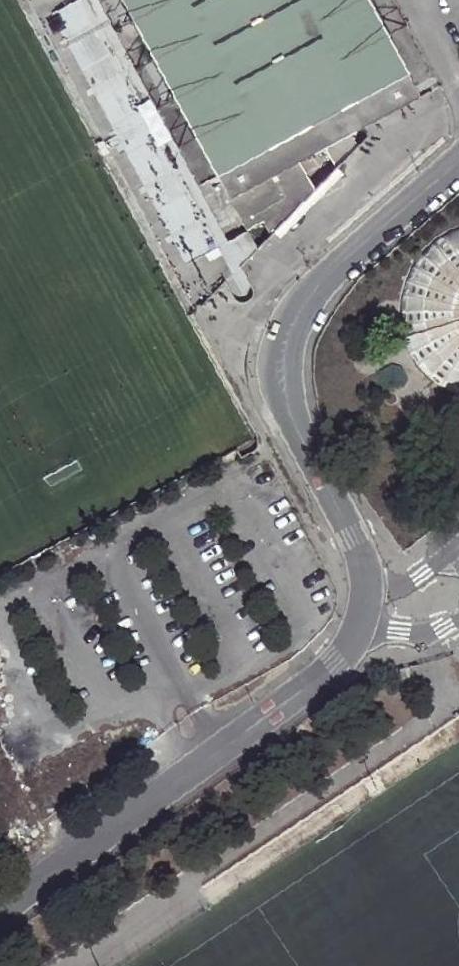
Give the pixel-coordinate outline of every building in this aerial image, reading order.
[(216,248),(226,243),(95,0),(83,0),(216,248)] [(256,251),(314,191),(298,162),(322,149),(333,168),(356,144),(351,135),(418,99),(366,0),(122,0),(256,251)] [(458,230),(438,241),(422,258),(411,278),(405,301),(405,323),(412,346),(424,366),(441,383),(458,392),(458,229),(458,230)] [(408,677),(405,667),(395,669),(398,679),(408,677)]
